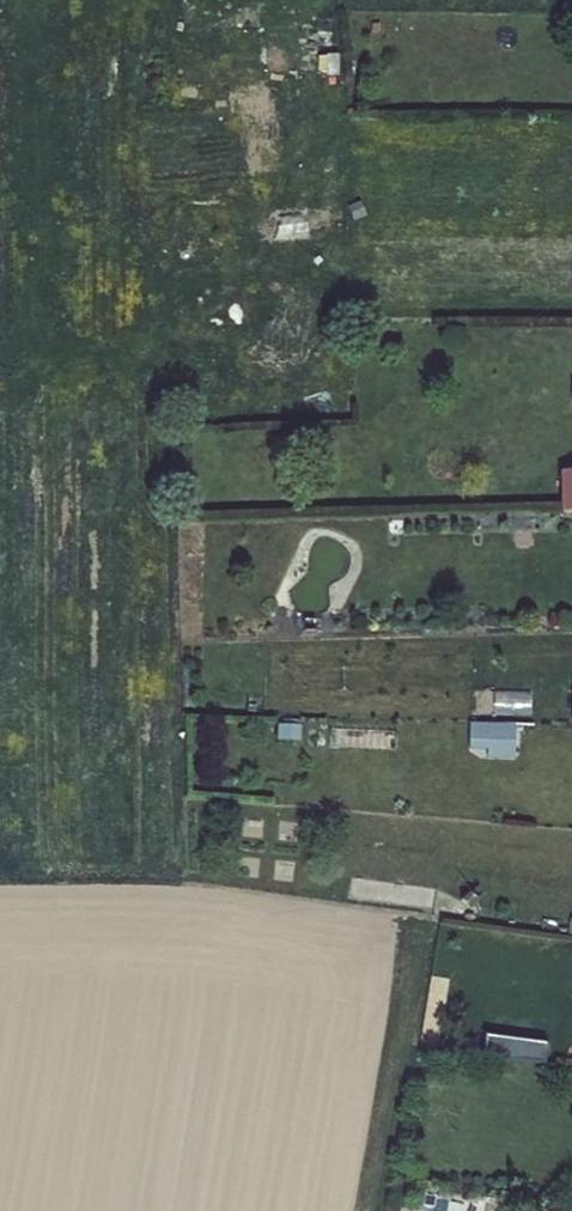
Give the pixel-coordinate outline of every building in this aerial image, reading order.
[(563,471),(564,512),(571,512),(571,471),(563,471)] [(513,740),(514,722),(466,721),(465,739),(513,740)] [(548,1043),(485,1035),(483,1055),(545,1065),(548,1043)] [(479,1040),(447,1037),(445,1050),(477,1054),(479,1040)]
